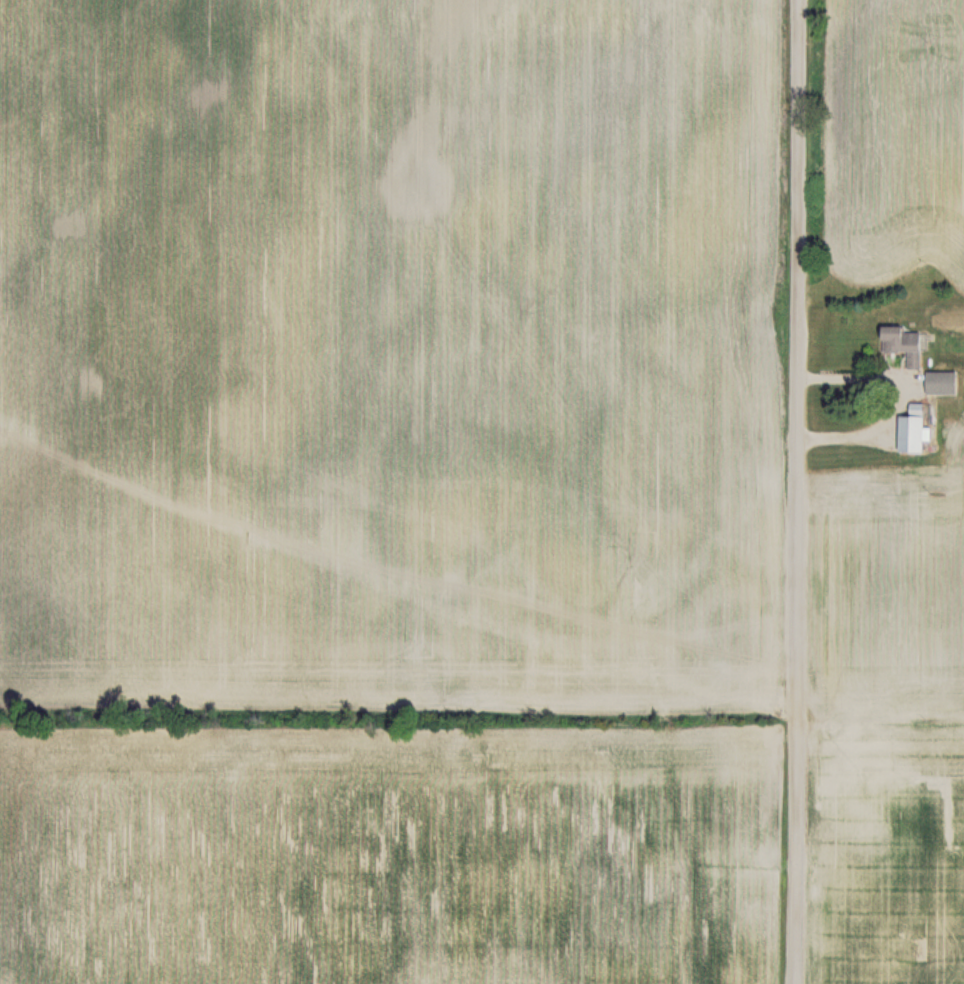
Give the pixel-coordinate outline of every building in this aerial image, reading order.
[(875,341),(879,341),(879,352),(904,352),(904,369),(919,369),(919,332),(896,332),(896,326),(875,326),(875,341)] [(922,371),(921,394),(957,394),(957,372),(922,371)] [(895,414),(895,452),(919,452),(919,414),(895,414)]
